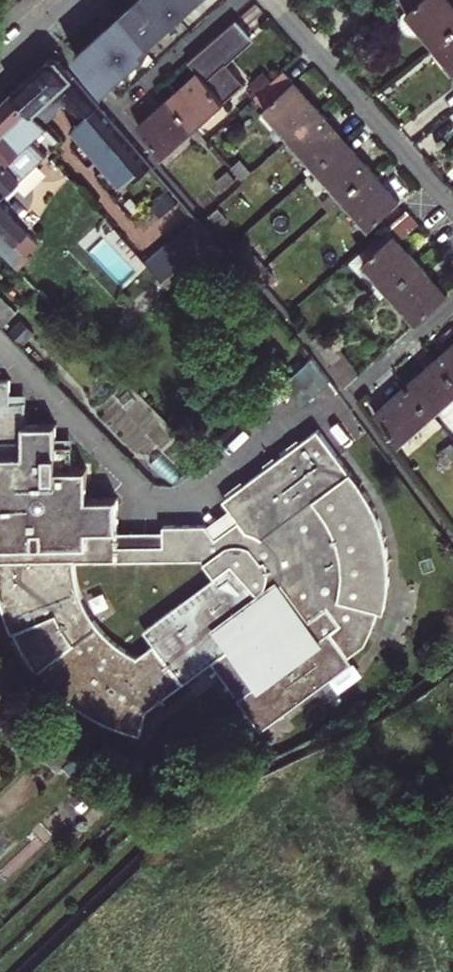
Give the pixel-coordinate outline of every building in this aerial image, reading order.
[(142,46),(177,15),(164,0),(130,0),(114,14),(142,46)] [(177,15),(194,0),(164,0),(177,15)] [(448,0),(397,0),(405,8),(403,10),(432,43),(452,25),(452,6),(448,0)] [(102,89),(145,50),(142,46),(114,14),(71,53),(102,89)] [(168,98),(193,126),(242,81),(221,58),(245,36),(230,20),(184,63),(194,74),(168,98)] [(432,43),(452,69),(452,25),(432,43)] [(63,63),(43,55),(10,86),(42,121),(52,112),(123,188),(149,165),(63,63)] [(280,69),(251,95),(286,135),(315,108),(280,69)] [(0,95),(0,158),(15,175),(41,148),(28,133),(42,121),(10,86),(0,95)] [(168,98),(137,126),(162,154),(193,126),(168,98)] [(286,135),(313,165),(342,138),(315,108),(286,135)] [(342,138),(313,165),(339,194),(368,168),(342,138)] [(4,185),(15,175),(0,158),(0,182),(4,185)] [(237,174),(229,166),(213,180),(221,189),(237,174)] [(368,168),(339,194),(367,226),(396,200),(368,168)] [(169,188),(149,204),(158,215),(178,199),(169,188)] [(11,238),(23,228),(0,204),(0,227),(11,238)] [(215,205),(205,213),(217,226),(226,218),(215,205)] [(346,262),(376,296),(386,288),(361,260),(392,232),(398,238),(416,223),(404,211),(346,262)] [(193,217),(141,259),(158,279),(191,251),(210,237),(193,217)] [(361,260),(386,288),(417,260),(398,238),(392,232),(361,260)] [(253,252),(244,260),(254,272),(263,264),(253,252)] [(417,260),(386,288),(414,319),(445,291),(417,260)] [(263,264),(254,272),(265,284),(274,276),(263,264)] [(14,310),(0,295),(0,324),(14,310)] [(310,338),(319,348),(328,339),(319,329),(310,338)] [(359,369),(331,337),(328,339),(319,348),(330,360),(327,363),(343,383),(359,369)] [(432,355),(452,379),(452,337),(432,355)] [(432,355),(403,382),(430,413),(452,392),(452,379),(432,355)] [(327,379),(310,356),(260,402),(279,424),(327,379)] [(24,399),(8,399),(8,377),(0,377),(0,593),(4,610),(12,633),(16,632),(22,651),(35,675),(36,675),(51,684),(89,714),(140,735),(147,710),(212,662),(261,730),(256,722),(277,706),(283,714),(353,662),(349,657),(366,644),(372,631),(378,611),(384,612),(387,601),(390,587),(391,567),(389,545),(383,523),(375,505),(365,489),(351,472),(318,429),(223,499),(230,509),(239,521),(216,537),(207,525),(206,525),(163,525),(163,531),(164,544),(119,545),(118,532),(118,528),(116,528),(116,496),(86,496),(86,466),(70,466),(70,443),(54,443),(53,421),(24,421),(24,399)] [(430,413),(403,382),(372,409),(399,441),(430,413)] [(207,525),(216,537),(239,521),(230,509),(207,525)] [(163,531),(118,532),(119,545),(164,544),(163,531)] [(277,706),(256,722),(261,730),(283,714),(277,706)] [(96,802),(81,817),(89,825),(104,811),(96,802)]
